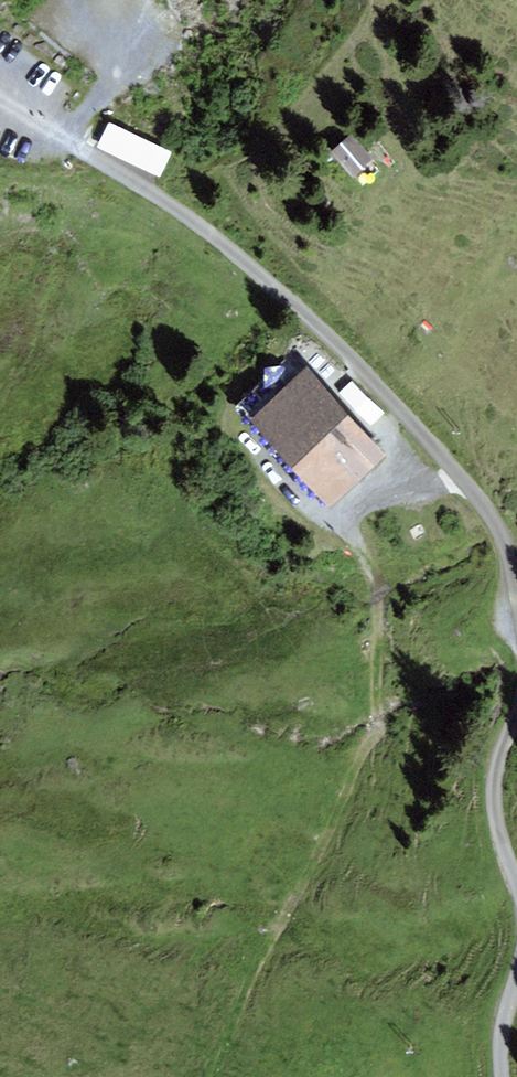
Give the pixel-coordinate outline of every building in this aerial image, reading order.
[(112,120),(100,144),(157,173),(169,149),(112,120)] [(350,136),(335,149),(354,170),(368,156),(350,136)] [(387,445),(308,364),(253,418),(332,499),(387,445)]
